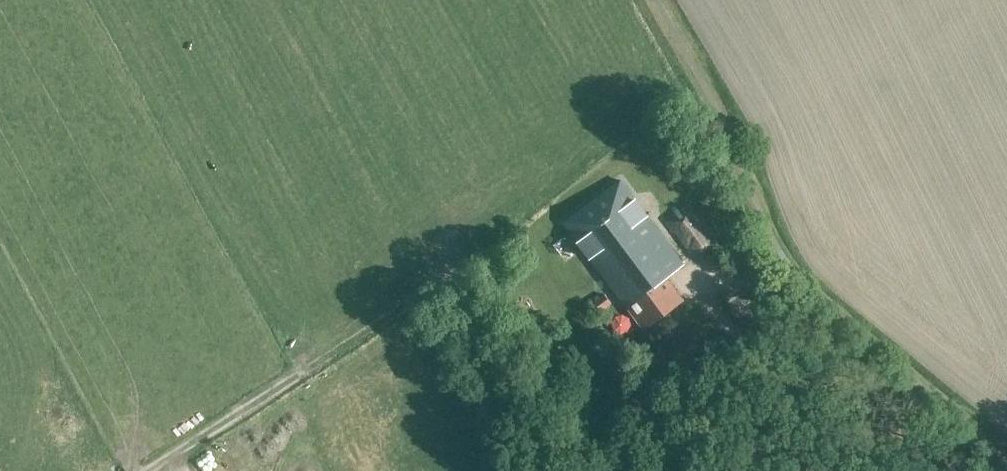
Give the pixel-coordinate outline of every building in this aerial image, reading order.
[(565,223),(631,311),(638,323),(643,329),(683,300),(667,278),(683,266),(620,182),(565,223)] [(666,221),(693,257),(715,240),(689,205),(666,221)] [(611,304),(604,294),(592,301),(599,313),(611,304)]
